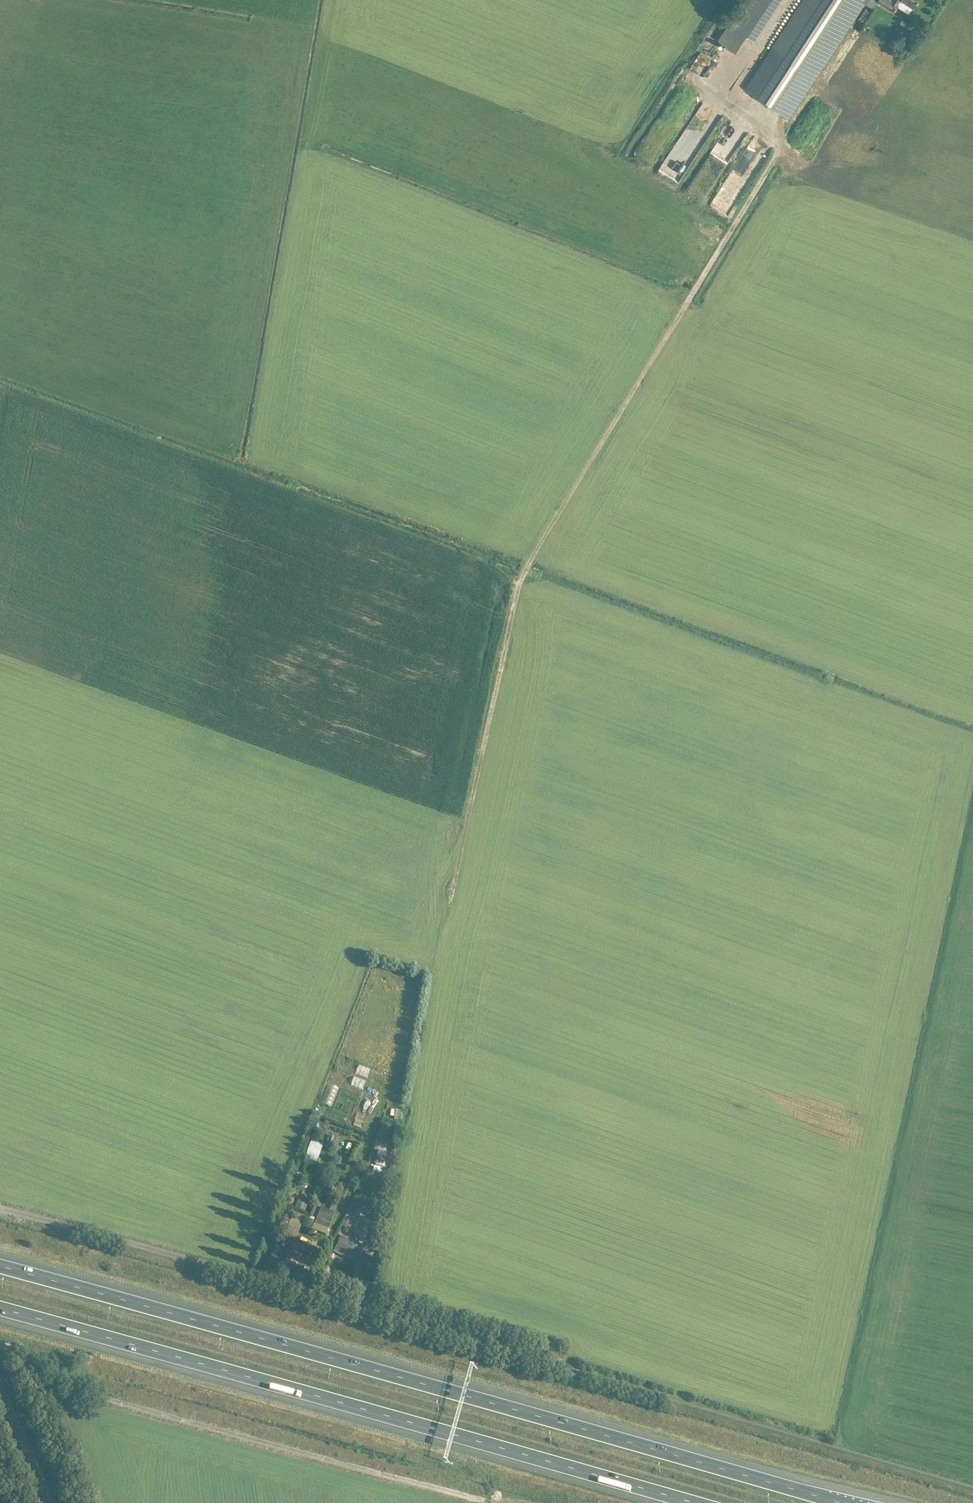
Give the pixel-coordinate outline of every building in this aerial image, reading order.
[(749,85),(793,113),(867,0),(803,0),(749,85)] [(878,0),(894,11),(898,4),(901,0),(878,0)] [(315,1113),(312,1120),(319,1122),(322,1116),(315,1113)] [(391,1139),(398,1141),(400,1125),(397,1125),(391,1139)] [(295,1207),(305,1212),(309,1203),(299,1199),(295,1207)] [(336,1214),(322,1208),(312,1231),(326,1237),(336,1214)] [(345,1227),(354,1233),(358,1222),(349,1218),(345,1227)] [(371,1241),(379,1244),(381,1239),(381,1229),(377,1227),(371,1241)] [(342,1235),(339,1241),(335,1250),(338,1252),(340,1249),(357,1258),(363,1246),(342,1235)] [(304,1250),(301,1249),(292,1245),(284,1261),(303,1270),(307,1261),(311,1253),(304,1250)] [(363,1259),(362,1268),(361,1278),(371,1279),(373,1260),(363,1259)]
